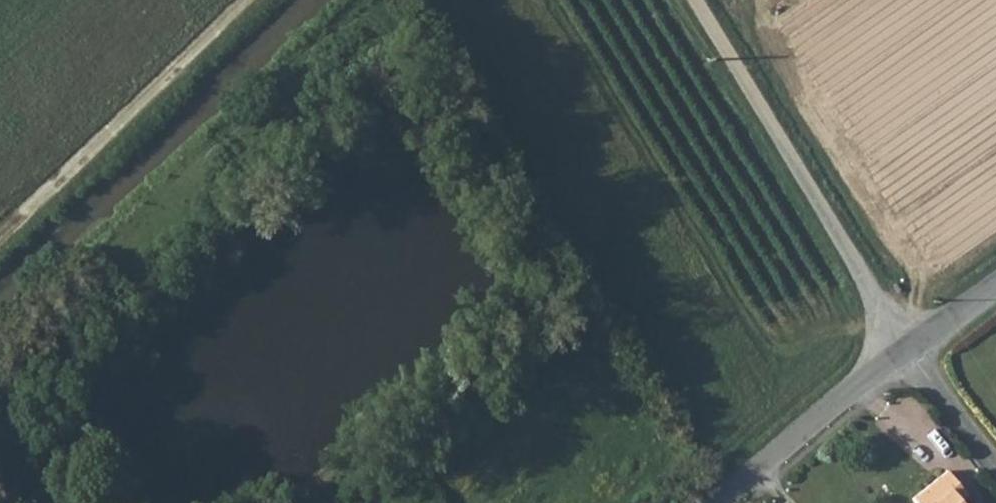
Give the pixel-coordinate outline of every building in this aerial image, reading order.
[(959,486),(948,473),(915,500),(917,502),(963,502),(961,501),(953,491),(959,486)] [(959,486),(953,491),(961,501),(968,496),(959,486)]
